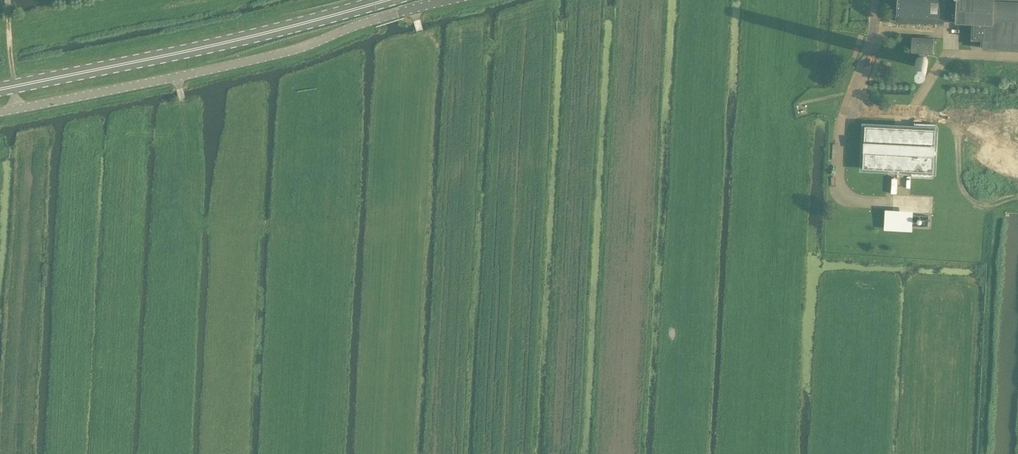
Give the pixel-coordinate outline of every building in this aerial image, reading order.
[(942,23),(943,20),(972,22),(971,46),(1017,48),(1017,0),(896,0),(895,21),(942,23)] [(911,35),(910,50),(932,51),(933,36),(911,35)] [(933,178),(936,124),(914,123),(914,129),(865,126),(863,169),(912,171),(912,177),(933,178)] [(885,210),(884,230),(912,232),(913,212),(885,210)]
